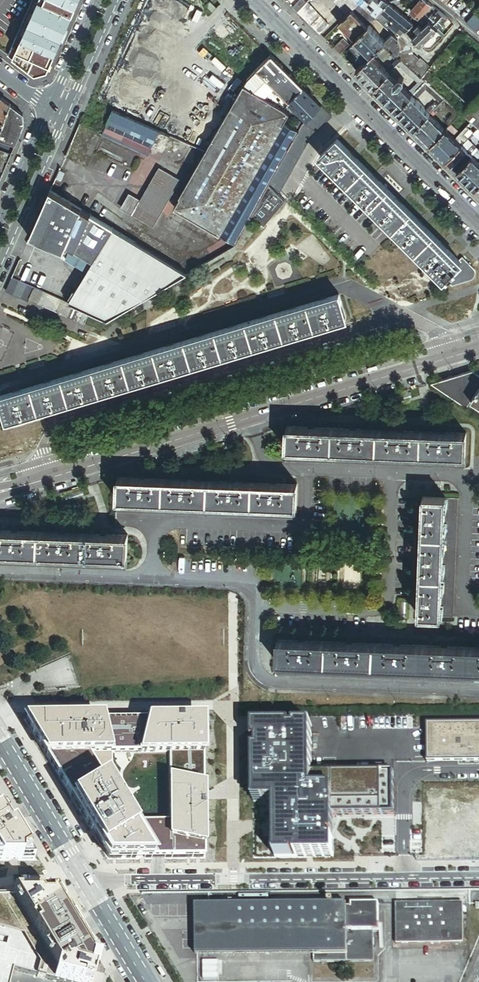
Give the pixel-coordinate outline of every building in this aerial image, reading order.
[(7,55),(34,76),(47,73),(79,0),(31,0),(7,55)] [(307,3),(304,0),(301,0),(294,7),(298,12),(307,3)] [(348,15),(352,11),(356,7),(359,4),(355,0),(333,0),(348,15)] [(359,4),(364,8),(370,1),(369,0),(355,0),(359,4)] [(370,1),(376,6),(372,12),(378,17),(382,11),(390,3),(387,0),(371,0),(370,1)] [(425,0),(421,0),(411,10),(420,18),(423,15),(432,5),(425,0)] [(376,6),(370,1),(364,8),(370,13),(376,18),(378,17),(372,12),(376,6)] [(308,2),(307,3),(298,12),(320,34),(330,24),(308,2)] [(402,28),(406,32),(409,29),(414,23),(390,3),(382,11),(395,22),(402,28)] [(370,13),(364,8),(359,4),(356,7),(372,22),(376,18),(370,13)] [(438,11),(432,5),(423,15),(428,20),(438,11)] [(348,15),(339,24),(355,39),(368,27),(352,11),(348,15)] [(376,18),(378,21),(379,21),(381,23),(385,19),(392,25),(395,22),(382,11),(378,17),(376,18)] [(438,29),(448,18),(438,11),(428,20),(429,20),(438,29)] [(472,28),(478,19),(478,18),(474,14),(467,24),(472,28)] [(428,20),(423,15),(420,18),(422,21),(419,25),(422,28),(429,20),(428,20)] [(372,27),(378,21),(376,18),(372,22),(369,25),(372,27)] [(438,29),(429,20),(422,28),(431,36),(438,29)] [(386,41),(393,33),(381,23),(379,21),(377,24),(387,33),(382,38),(386,41)] [(399,32),(402,28),(395,22),(392,25),(391,26),(399,32)] [(368,27),(355,39),(371,55),(382,45),(386,41),(382,38),(372,27),(369,25),(368,27)] [(409,29),(406,32),(412,38),(422,28),(419,25),(415,29),(417,31),(414,34),(409,29)] [(406,32),(402,28),(399,32),(400,33),(396,36),(398,38),(399,39),(400,37),(406,32)] [(414,40),(421,46),(431,36),(422,28),(412,38),(414,40)] [(412,38),(406,32),(400,37),(409,45),(414,40),(412,38)] [(402,46),(399,39),(398,38),(396,36),(393,33),(386,41),(388,43),(390,45),(396,50),(399,53),(402,46)] [(341,54),(350,45),(343,38),(334,47),(341,54)] [(386,41),(382,45),(386,48),(387,49),(390,45),(388,43),(386,41)] [(382,45),(371,55),(375,58),(386,48),(382,45)] [(400,51),(403,58),(413,54),(412,48),(400,51)] [(453,54),(446,48),(444,51),(451,56),(453,54)] [(444,51),(422,78),(426,81),(429,85),(455,55),(453,54),(451,56),(444,51)] [(304,88),(271,55),(245,81),(206,151),(179,197),(181,198),(175,208),(237,244),(252,214),(269,184),(299,130),(294,127),(284,122),(289,113),(287,111),(284,107),(290,101),(304,88)] [(371,55),(357,70),(374,87),(389,73),(386,69),(375,58),(371,55)] [(414,55),(406,63),(411,68),(412,67),(419,59),(414,55)] [(393,69),(398,64),(402,60),(399,57),(391,66),(393,69)] [(420,57),(419,59),(412,67),(417,71),(425,62),(420,57)] [(422,78),(411,68),(406,63),(402,60),(398,64),(418,82),(412,89),(415,92),(426,81),(422,78)] [(430,66),(425,62),(417,71),(422,75),(430,66)] [(397,80),(389,73),(374,87),(398,110),(412,95),(409,92),(401,84),(404,82),(404,81),(404,80),(405,80),(404,79),(404,78),(403,77),(402,77),(401,77),(400,77),(399,77),(399,78),(397,80)] [(426,81),(415,92),(412,95),(416,99),(426,89),(438,100),(431,107),(434,109),(445,98),(429,85),(426,81)] [(322,106),(304,88),(290,101),(293,105),(307,119),(322,106)] [(416,99),(412,95),(398,110),(415,128),(429,114),(430,113),(426,109),(416,99)] [(463,112),(478,127),(478,95),(463,112)] [(0,122),(4,125),(11,105),(0,97),(0,122)] [(461,113),(445,98),(434,109),(430,113),(429,114),(433,118),(445,105),(453,113),(446,121),(448,122),(450,125),(452,123),(458,117),(461,113)] [(284,107),(287,111),(293,105),(290,101),(284,107)] [(11,105),(4,125),(1,132),(0,136),(0,140),(16,145),(26,122),(25,116),(11,105)] [(331,115),(322,106),(307,119),(307,120),(317,126),(319,127),(331,115)] [(113,111),(102,135),(155,160),(167,136),(113,111)] [(468,119),(461,113),(458,117),(465,123),(468,119)] [(433,118),(429,114),(415,128),(431,144),(445,130),(433,118)] [(317,126),(307,120),(303,123),(299,130),(269,184),(279,194),(317,126)] [(299,130),(303,123),(298,120),(294,127),(299,130)] [(450,125),(446,129),(453,135),(458,130),(452,123),(450,125)] [(467,126),(460,133),(467,140),(469,138),(464,134),(470,128),(467,126)] [(446,129),(445,130),(431,144),(447,160),(462,145),(455,137),(453,135),(446,129)] [(462,145),(467,140),(460,133),(455,137),(462,145)] [(469,138),(467,140),(462,145),(473,155),(478,149),(478,148),(469,138)] [(0,140),(0,148),(12,153),(16,145),(0,140)] [(461,262),(457,258),(337,140),(321,156),(444,279),(445,277),(461,262)] [(473,155),(462,145),(447,160),(458,171),(473,155)] [(12,153),(0,148),(0,163),(7,165),(12,153)] [(473,155),(458,171),(476,188),(478,185),(478,161),(473,155)] [(379,172),(383,167),(377,161),(372,165),(379,172)] [(130,195),(122,209),(153,226),(179,180),(159,168),(140,201),(130,195)] [(64,173),(59,171),(55,179),(60,181),(64,173)] [(279,194),(269,184),(252,214),(264,225),(285,201),(279,194)] [(95,257),(112,228),(50,190),(30,238),(57,251),(56,253),(63,257),(70,246),(93,260),(95,257)] [(142,233),(136,243),(187,274),(190,272),(237,244),(175,208),(169,218),(214,244),(188,260),(187,261),(142,233)] [(445,237),(449,233),(442,226),(438,231),(445,237)] [(135,242),(112,228),(95,257),(117,271),(135,242)] [(136,243),(135,242),(117,271),(153,293),(187,274),(136,243)] [(93,260),(70,246),(63,257),(62,259),(85,273),(93,260)] [(461,254),(457,258),(461,262),(445,277),(453,285),(471,278),(472,278),(472,277),(473,277),(474,276),(474,275),(475,275),(475,274),(475,273),(475,272),(475,271),(475,270),(475,269),(475,268),(474,268),(474,267),(461,254)] [(117,271),(95,257),(93,260),(85,273),(67,303),(90,312),(107,320),(116,315),(153,293),(117,271)] [(30,298),(34,288),(12,278),(6,292),(28,301),(30,298)] [(58,283),(52,293),(65,301),(72,291),(58,283)] [(38,302),(43,292),(34,288),(30,298),(38,302)] [(85,324),(90,312),(67,303),(43,292),(38,302),(38,303),(85,324)] [(339,294),(0,396),(7,419),(345,317),(339,294)] [(473,371),(430,384),(478,415),(478,375),(473,371)] [(463,467),(464,434),(287,427),(286,460),(463,467)] [(294,518),(295,485),(118,479),(117,512),(294,518)] [(456,499),(423,498),(420,615),(453,616),(456,499)] [(320,521),(311,521),(310,530),(320,530),(320,521)] [(0,531),(0,564),(125,569),(127,535),(0,531)] [(277,640),(276,674),(478,682),(478,648),(277,640)] [(253,714),(255,858),(478,856),(478,716),(253,714)] [(108,860),(204,859),(203,719),(25,721),(108,860)] [(33,860),(0,805),(0,860),(33,860)] [(13,970),(58,981),(91,981),(96,964),(54,895),(0,895),(0,981),(9,981),(13,970)] [(195,958),(314,955),(314,963),(373,962),(372,909),(345,909),(345,905),(334,905),(333,902),(328,902),(328,905),(196,907),(195,958)] [(462,904),(396,905),(397,944),(463,943),(462,904)]
